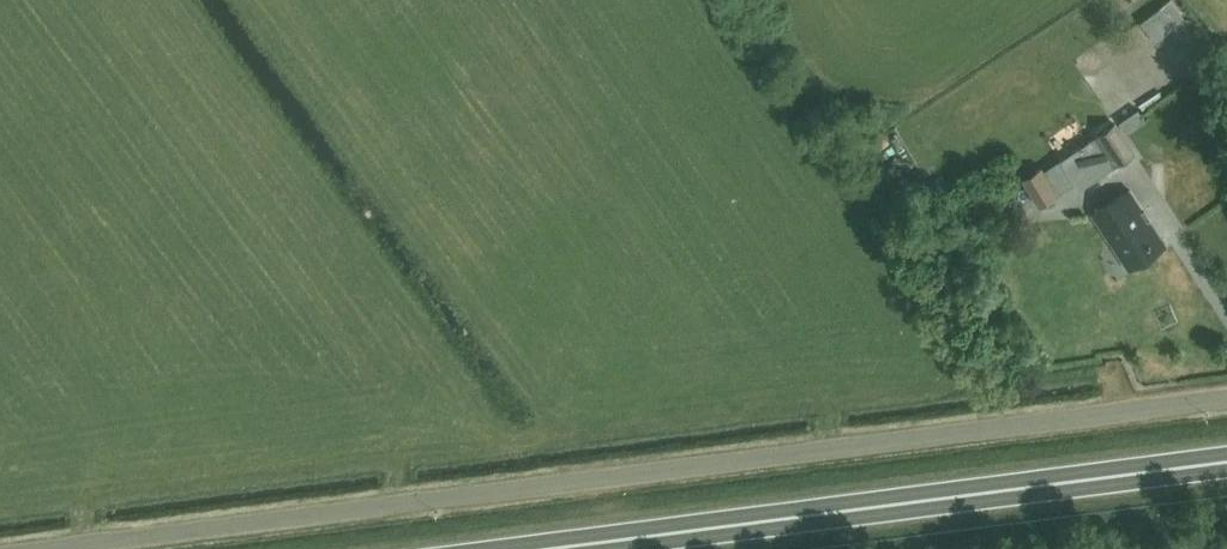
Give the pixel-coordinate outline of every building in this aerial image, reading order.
[(1160,7),(1141,22),(1158,45),(1178,30),(1160,7)] [(1135,152),(1132,147),(1116,122),(1099,133),(1118,164),(1135,152)] [(1095,134),(1059,157),(1078,189),(1115,165),(1095,134)] [(1165,244),(1130,190),(1093,214),(1128,268),(1165,244)]
